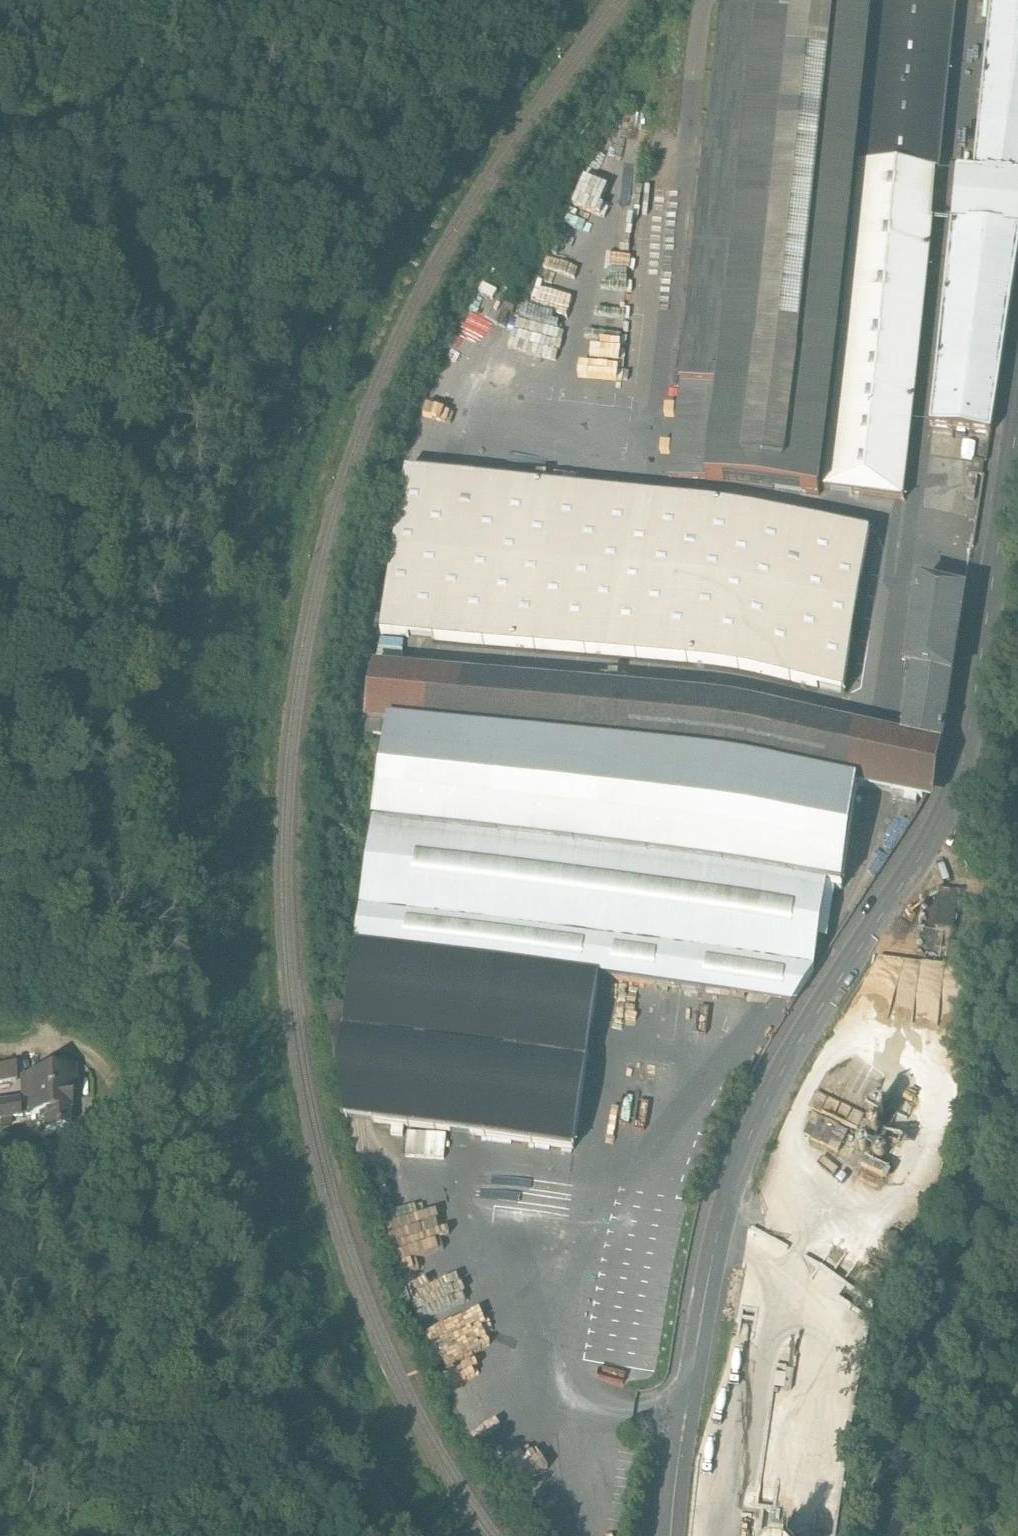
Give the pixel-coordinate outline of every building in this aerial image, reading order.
[(760,2),(745,0),(724,0),(711,132),(708,132),(672,488),(709,492),(709,493),(821,505),(821,497),(904,506),(933,224),(934,220),(953,222),(939,361),(930,428),(992,434),(1017,259),(1017,0),(982,0),(993,1),(974,174),(958,173),(958,175),(938,173),(956,0),(760,0),(760,2)] [(984,460),(973,459),(971,474),(982,476),(984,460)] [(871,544),(406,470),(381,631),(847,706),(871,544)] [(905,744),(376,664),(366,720),(369,721),(367,730),(369,731),(351,845),(372,849),(348,1002),(325,1000),(345,1113),(573,1147),(600,978),(793,1007),(815,974),(822,929),(828,924),(833,910),(836,894),(843,895),(843,892),(844,893),(859,798),(860,798),(861,793),(926,803),(948,724),(967,594),(952,592),(951,596),(922,591),(910,675),(915,676),(905,744)] [(0,1052),(0,1068),(19,1067),(18,1051),(0,1052)] [(70,1064),(24,1065),(24,1077),(32,1077),(33,1103),(47,1102),(47,1120),(71,1120),(71,1102),(73,1102),(73,1082),(70,1082),(70,1064)] [(0,1088),(0,1103),(20,1103),(20,1088),(0,1088)] [(824,1262),(848,1279),(863,1258),(839,1241),(824,1262)]
